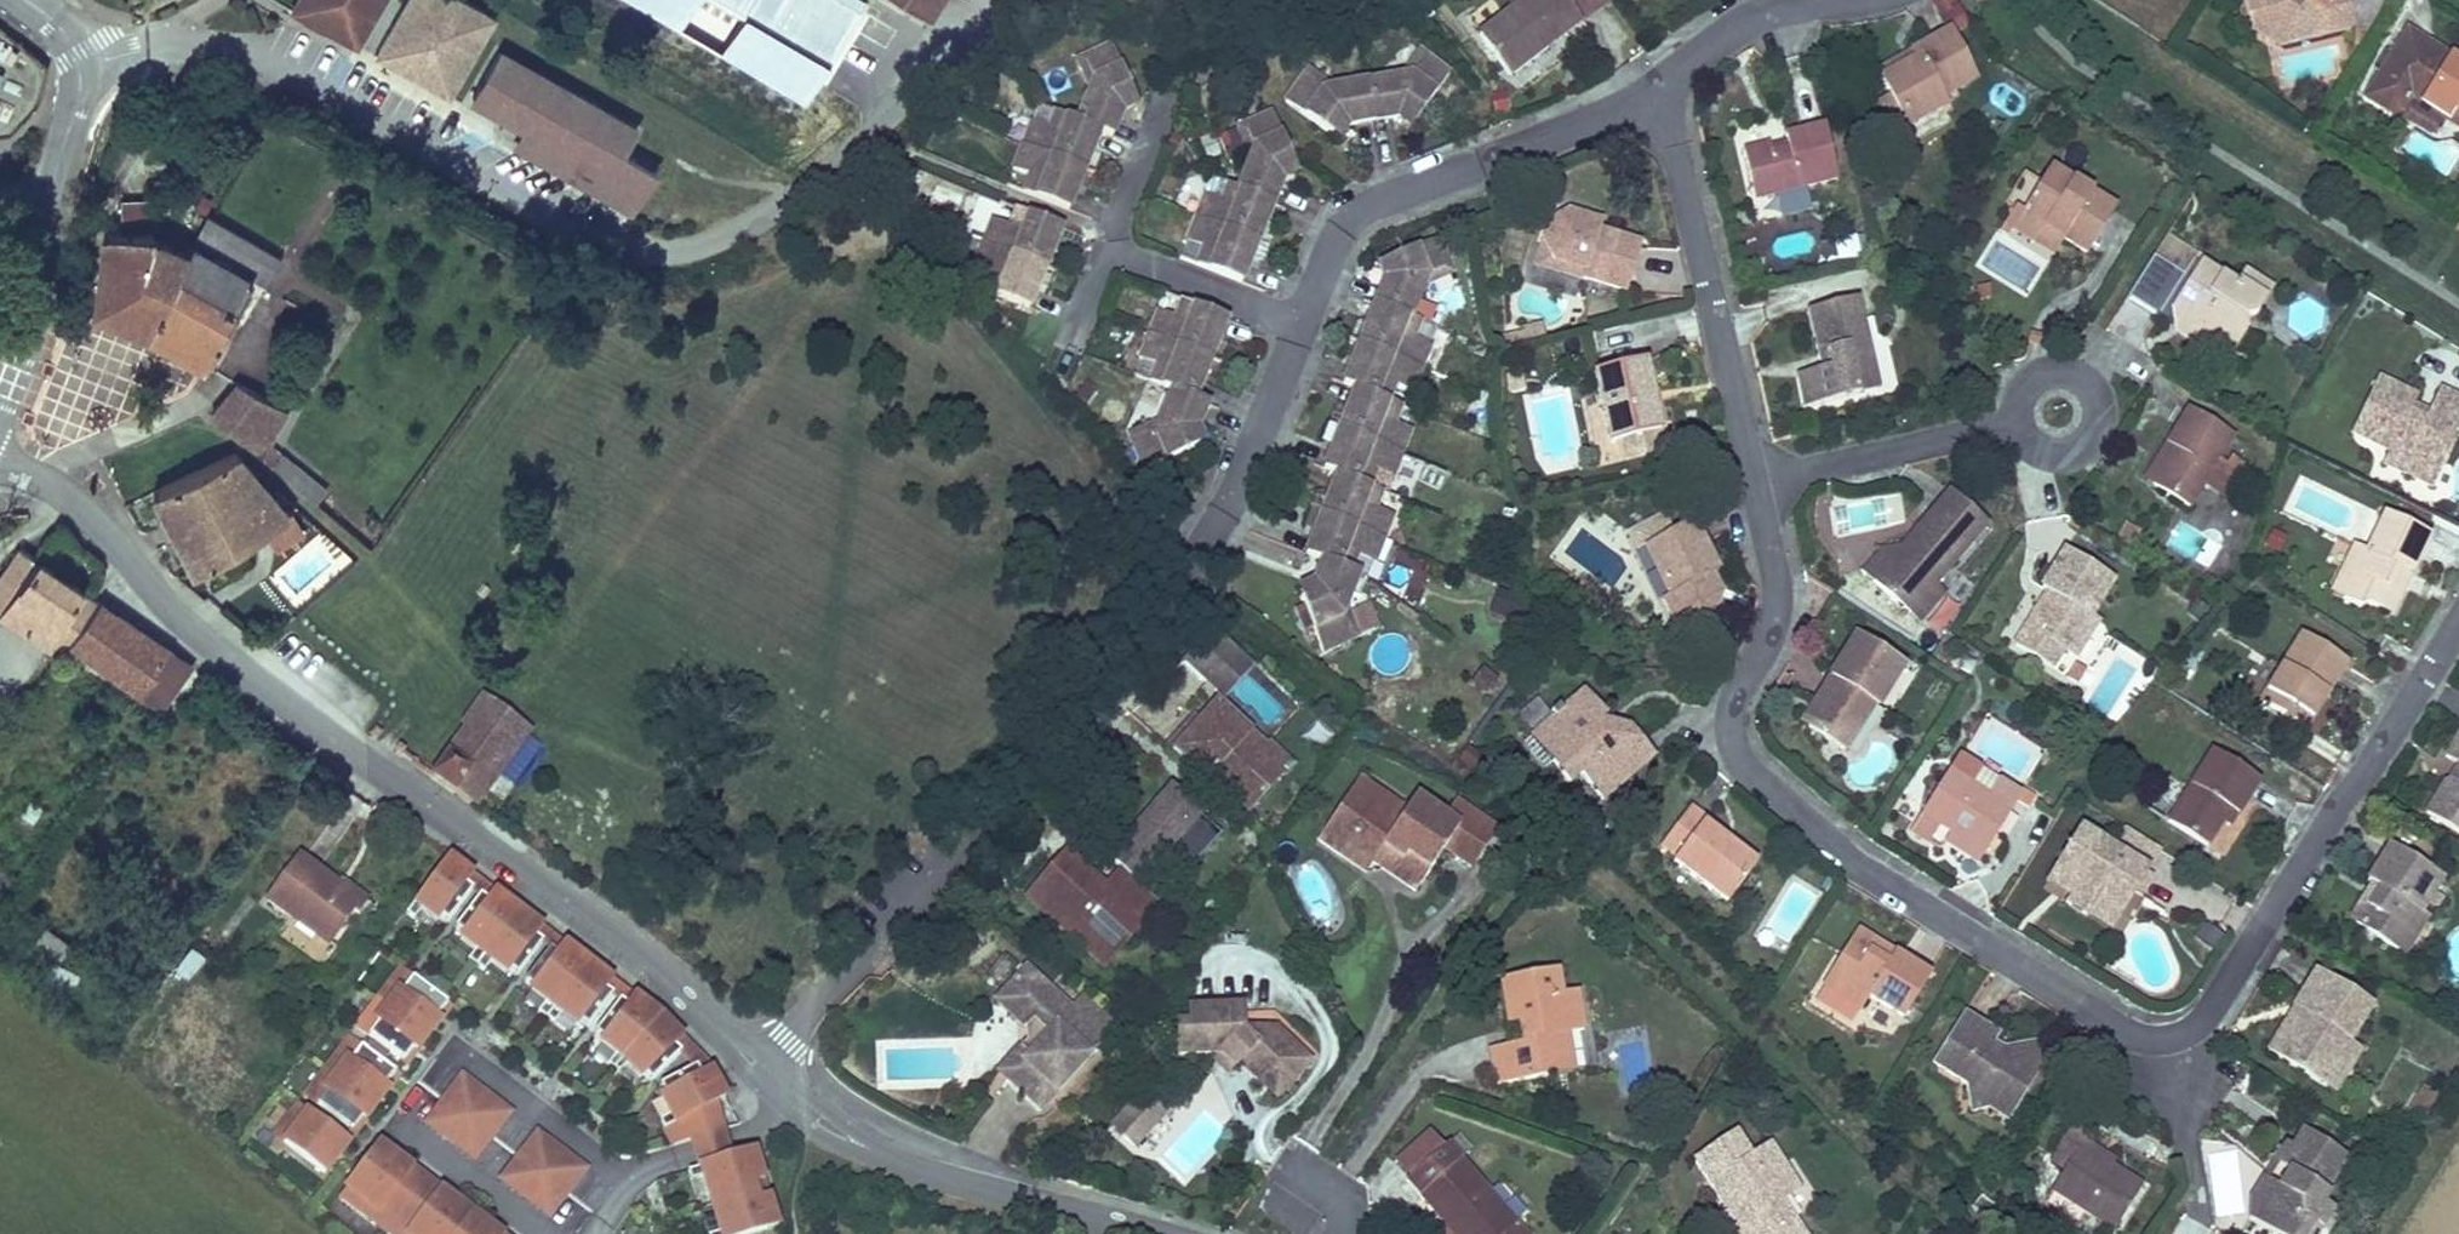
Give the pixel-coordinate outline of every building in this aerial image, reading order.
[(287,12),(358,51),(386,0),(294,0),(287,12)] [(465,0),(405,0),(372,58),(450,102),(497,18),(465,0)] [(945,0),(897,0),(932,21),(945,0)] [(1602,0),(1519,0),(1475,32),(1504,72),(1602,0)] [(1931,3),(1945,31),(1965,21),(1954,0),(1936,0),(1931,3)] [(1971,8),(1981,0),(1965,0),(1971,8)] [(2346,33),(2339,0),(2247,0),(2245,3),(2252,32),(2278,49),(2346,33)] [(2406,33),(2365,97),(2397,118),(2410,97),(2455,127),(2458,120),(2458,68),(2406,33)] [(1955,34),(1915,56),(1918,63),(1881,82),(1905,127),(1944,106),(1940,98),(1979,78),(1955,34)] [(1110,44),(1085,55),(1097,81),(1093,91),(1081,125),(1053,115),(1049,128),(1031,121),(1013,172),(1029,178),(1024,194),(1071,212),(1100,132),(1112,136),(1124,103),(1135,95),(1110,44)] [(639,127),(500,47),(468,104),(519,134),(510,150),(602,202),(631,219),(656,174),(623,155),(639,127)] [(1425,54),(1418,49),(1396,79),(1408,77),(1425,54)] [(1324,92),(1301,75),(1281,101),(1327,136),(1339,121),(1399,110),(1413,119),(1449,72),(1425,54),(1408,77),(1396,79),(1334,90),(1324,92)] [(1085,55),(1079,57),(1093,91),(1097,81),(1085,55)] [(1918,63),(1915,56),(1877,76),(1881,82),(1918,63)] [(1334,90),(1306,69),(1301,75),(1324,92),(1334,90)] [(1274,114),(1249,124),(1260,150),(1256,160),(1247,189),(1219,180),(1214,194),(1198,189),(1181,241),(1195,246),(1190,261),(1234,276),(1261,194),(1279,200),(1288,172),(1297,169),(1274,114)] [(1249,124),(1242,127),(1256,160),(1260,150),(1249,124)] [(1752,197),(1837,178),(1824,125),(1787,134),(1789,141),(1743,151),(1752,197)] [(2064,245),(2087,259),(2119,212),(2054,173),(2044,185),(2024,215),(2012,212),(2000,235),(2049,262),(2064,245)] [(118,199),(120,220),(156,217),(154,196),(118,199)] [(1029,308),(1056,226),(1010,211),(1006,224),(991,219),(974,270),(989,275),(983,293),(1029,308)] [(1564,260),(1562,271),(1621,291),(1636,246),(1594,231),(1596,222),(1568,212),(1548,221),(1543,240),(1549,255),(1564,260)] [(117,231),(154,231),(154,218),(117,218),(117,231)] [(144,335),(185,252),(137,243),(138,235),(101,228),(89,306),(144,335)] [(1329,647),(1355,635),(1347,617),(1351,607),(1362,573),(1354,571),(1360,554),(1374,558),(1389,513),(1376,509),(1383,489),(1369,484),(1373,471),(1387,476),(1404,426),(1391,422),(1395,407),(1386,404),(1391,391),(1400,394),(1418,339),(1408,336),(1414,319),(1396,313),(1408,277),(1412,266),(1436,256),(1426,231),(1370,252),(1377,272),(1337,387),(1346,390),(1319,467),(1335,472),(1307,554),(1324,560),(1314,589),(1305,594),(1329,647)] [(2164,247),(2194,267),(2162,317),(2169,320),(2174,311),(2204,267),(2220,277),(2223,271),(2171,236),(2164,247)] [(1856,238),(1834,241),(1837,261),(1859,258),(1856,238)] [(1543,240),(1537,263),(1562,271),(1564,260),(1549,255),(1543,240)] [(226,268),(190,241),(185,252),(144,335),(202,369),(248,281),(226,268)] [(2194,267),(2164,247),(2132,297),(2162,317),(2194,267)] [(1436,256),(1412,266),(1408,277),(1439,265),(1436,256)] [(2220,277),(2204,267),(2174,311),(2177,314),(2196,326),(2198,348),(2221,344),(2236,354),(2248,338),(2245,327),(2256,323),(2274,295),(2247,279),(2239,289),(2220,277)] [(1879,369),(1861,294),(1806,307),(1821,366),(1809,368),(1817,400),(1863,389),(1860,374),(1879,369)] [(1172,389),(1162,422),(1159,432),(1133,443),(1145,469),(1199,446),(1194,430),(1204,400),(1194,397),(1220,311),(1175,297),(1171,310),(1155,305),(1138,359),(1152,364),(1146,381),(1172,389)] [(2196,326),(2177,314),(2178,335),(2198,348),(2196,326)] [(1607,442),(1621,439),(1660,431),(1646,361),(1590,372),(1607,442)] [(1809,368),(1796,372),(1804,403),(1817,400),(1809,368)] [(1879,369),(1860,374),(1863,389),(1883,384),(1879,369)] [(282,407),(226,383),(209,417),(268,469),(280,451),(266,441),(282,407)] [(2410,409),(2414,402),(2376,383),(2351,432),(2390,452),(2384,464),(2433,489),(2458,436),(2458,407),(2438,396),(2427,418),(2424,425),(2407,417),(2410,409)] [(2186,507),(2232,437),(2188,409),(2166,442),(2174,448),(2151,484),(2186,507)] [(2427,418),(2410,409),(2407,417),(2424,425),(2427,418)] [(1162,422),(1130,436),(1133,443),(1159,432),(1162,422)] [(1664,450),(1660,431),(1621,439),(1625,458),(1664,450)] [(2174,448),(2166,442),(2143,478),(2151,484),(2174,448)] [(229,454),(149,487),(187,565),(285,504),(229,454)] [(1835,539),(1905,523),(1898,491),(1828,507),(1835,539)] [(1897,555),(1874,580),(1908,611),(1935,582),(1986,525),(1952,494),(1897,555)] [(2354,544),(2345,565),(2356,570),(2343,599),(2359,607),(2372,604),(2392,613),(2429,534),(2381,512),(2364,548),(2354,544)] [(1652,562),(1643,546),(1672,531),(1663,515),(1625,535),(1643,567),(1652,562)] [(1710,557),(1689,521),(1672,531),(1643,546),(1652,562),(1670,593),(1664,597),(1673,616),(1694,622),(1714,611),(1718,591),(1706,570),(1710,557)] [(90,597),(1,540),(0,540),(0,623),(48,656),(57,643),(90,597)] [(1888,556),(1881,549),(1862,570),(1874,580),(1897,555),(1888,556)] [(2113,581),(2064,550),(2039,589),(2048,595),(2016,644),(2050,667),(2062,649),(2073,632),(2087,641),(2097,625),(2088,619),(2113,581)] [(2356,570),(2345,565),(2331,594),(2343,599),(2356,570)] [(1944,590),(1935,582),(1908,611),(1917,620),(1944,590)] [(172,651),(90,597),(57,643),(140,697),(172,651)] [(1362,632),(1351,607),(1347,617),(1355,635),(1362,632)] [(2087,641),(2073,632),(2062,649),(2076,658),(2087,641)] [(1218,694),(1244,665),(1209,633),(1182,662),(1218,694)] [(2347,661),(2301,633),(2260,700),(2307,728),(2347,661)] [(1803,722),(1853,755),(1883,708),(1874,702),(1898,665),(1854,636),(1827,677),(1831,680),(1809,713),(1803,722)] [(197,668),(172,651),(140,697),(165,714),(197,668)] [(1551,760),(1560,754),(1576,777),(1582,772),(1602,801),(1651,767),(1630,736),(1619,743),(1604,723),(1610,718),(1594,693),(1531,737),(1548,762),(1551,760)] [(523,731),(481,701),(461,729),(503,760),(523,731)] [(1248,755),(1263,741),(1218,702),(1172,752),(1239,812),(1271,776),(1248,755)] [(2444,752),(2457,760),(2426,810),(2458,831),(2458,727),(2444,752)] [(461,729),(424,778),(468,808),(503,760),(461,729)] [(1248,755),(1271,776),(1285,761),(1263,741),(1248,755)] [(2259,780),(2211,750),(2166,823),(2206,847),(2221,823),(2228,812),(2236,817),(2259,780)] [(1576,777),(1560,754),(1551,760),(1568,783),(1576,777)] [(1982,853),(2008,812),(1988,799),(1971,789),(1982,772),(1958,758),(1912,832),(1931,844),(1941,827),(1947,831),(1982,853)] [(2000,780),(1988,799),(2008,812),(2020,792),(2000,780)] [(1442,818),(1412,799),(1405,810),(1398,820),(1373,805),(1379,794),(1357,781),(1319,844),(1342,857),(1346,849),(1374,866),(1386,846),(1428,872),(1443,847),(1468,862),(1491,824),(1452,801),(1442,818)] [(1168,783),(1152,801),(1160,808),(1164,812),(1180,794),(1168,783)] [(1116,831),(1098,851),(1114,865),(1134,883),(1155,857),(1163,864),(1181,879),(1219,835),(1195,814),(1198,810),(1180,794),(1164,812),(1160,808),(1143,826),(1135,820),(1121,836),(1116,831)] [(1405,810),(1379,794),(1373,805),(1398,820),(1405,810)] [(1727,901),(1756,863),(1705,823),(1708,819),(1691,805),(1662,841),(1678,854),(1675,859),(1727,901)] [(2236,817),(2228,812),(2221,823),(2230,828),(2236,817)] [(2146,873),(2163,847),(2127,824),(2111,850),(2146,873)] [(2079,829),(2051,873),(2075,889),(2067,902),(2064,905),(2085,918),(2095,904),(2108,913),(2124,889),(2133,894),(2146,873),(2111,850),(2079,829)] [(1982,853),(1947,831),(1941,840),(1976,863),(1982,853)] [(2349,912),(2403,945),(2424,911),(2446,875),(2388,840),(2366,875),(2370,878),(2349,912)] [(1386,846),(1374,866),(1416,891),(1428,872),(1386,846)] [(1374,866),(1346,849),(1342,857),(1370,874),(1374,866)] [(1134,883),(1114,865),(1099,882),(1067,854),(1031,895),(1093,949),(1109,932),(1124,945),(1160,905),(1141,889),(1134,883)] [(266,898),(323,945),(352,911),(356,914),(373,894),(350,876),(339,889),(301,857),(266,898)] [(1134,883),(1141,889),(1163,864),(1155,857),(1134,883)] [(442,920),(473,877),(448,858),(406,913),(413,918),(420,908),(435,919),(438,916),(442,920)] [(2075,889),(2051,873),(2043,886),(2067,902),(2075,889)] [(481,898),(488,889),(481,883),(474,892),(481,898)] [(470,961),(512,906),(488,889),(481,898),(474,892),(449,924),(457,930),(454,933),(463,940),(456,950),(470,961)] [(2133,894),(2124,889),(2108,913),(2095,904),(2085,918),(2107,933),(2133,894)] [(1101,971),(1124,945),(1109,932),(1093,949),(1031,895),(1024,902),(1101,971)] [(534,923),(512,906),(470,961),(485,972),(493,961),(503,969),(505,966),(511,970),(536,938),(527,932),(534,923)] [(2433,916),(2424,911),(2403,945),(2411,950),(2433,916)] [(543,929),(534,923),(527,932),(536,938),(543,929)] [(2212,949),(2221,935),(2202,924),(2193,937),(2212,949)] [(1872,994),(1880,999),(1905,1016),(1930,980),(1902,961),(1857,931),(1825,978),(1865,1004),(1872,994)] [(551,950),(558,941),(549,934),(543,944),(551,950)] [(540,1012),(580,958),(558,941),(551,950),(543,944),(518,976),(525,980),(522,984),(537,995),(530,1005),(540,1012)] [(581,1022),(604,990),(596,984),(603,974),(580,958),(540,1012),(546,1017),(553,1007),(569,1019),(572,1016),(581,1022)] [(391,979),(400,967),(393,962),(384,974),(391,979)] [(1540,1048),(1558,1045),(1556,1027),(1569,1025),(1564,988),(1546,990),(1542,965),(1491,972),(1497,1018),(1510,1016),(1512,1035),(1477,1040),(1483,1078),(1543,1069),(1540,1048)] [(2373,1001),(2313,966),(2292,1002),(2302,1007),(2277,1049),(2340,1086),(2364,1045),(2352,1038),(2373,1001)] [(404,970),(400,967),(391,979),(384,974),(371,991),(420,1028),(431,1014),(428,1011),(439,996),(404,970)] [(1094,1038),(1060,1008),(1014,969),(1013,968),(990,994),(1036,1034),(997,1079),(1032,1110),(1094,1038)] [(604,990),(611,981),(603,974),(596,984),(604,990)] [(619,1002),(626,992),(618,986),(611,995),(619,1002)] [(408,1044),(420,1028),(371,991),(357,1009),(365,1015),(356,1027),(394,1055),(405,1041),(408,1044)] [(606,1062),(651,1011),(626,992),(619,1002),(611,995),(587,1027),(595,1034),(593,1036),(607,1049),(600,1057),(606,1062)] [(1060,1008),(1094,1038),(1107,1023),(1073,993),(1060,1008)] [(989,1072),(997,1079),(1036,1034),(990,994),(983,1003),(1020,1036),(989,1072)] [(431,1014),(442,999),(439,996),(428,1011),(431,1014)] [(2302,1007),(2292,1002),(2268,1044),(2277,1049),(2302,1007)] [(1179,1059),(1220,1053),(1235,1065),(1238,1061),(1264,1084),(1277,1067),(1293,1080),(1311,1057),(1273,1026),(1241,1030),(1237,1006),(1185,1012),(1188,1026),(1175,1027),(1179,1059)] [(365,1015),(357,1009),(348,1021),(356,1027),(365,1015)] [(642,1076),(673,1046),(665,1039),(672,1032),(651,1011),(606,1062),(612,1068),(619,1060),(631,1071),(634,1069),(642,1076)] [(1999,1035),(1966,1017),(1936,1065),(1970,1084),(1975,1113),(2016,1108),(2027,1092),(2017,1051),(2003,1054),(1992,1046),(1999,1035)] [(391,1066),(342,1030),(331,1044),(339,1049),(327,1064),(369,1095),(391,1066)] [(680,1040),(672,1032),(665,1039),(673,1046),(680,1040)] [(398,1058),(408,1044),(405,1041),(394,1055),(398,1058)] [(327,1064),(339,1049),(331,1044),(320,1058),(327,1064)] [(1558,1045),(1540,1048),(1543,1069),(1561,1066),(1558,1045)] [(2033,1048),(2017,1051),(2027,1092),(2039,1072),(2033,1048)] [(1220,1053),(1213,1062),(1227,1074),(1235,1065),(1220,1053)] [(315,1080),(327,1064),(320,1058),(308,1074),(315,1080)] [(369,1095),(327,1064),(315,1080),(308,1074),(297,1088),(343,1123),(353,1109),(356,1112),(369,1095)] [(724,1131),(716,1106),(728,1100),(706,1065),(660,1089),(665,1099),(663,1100),(672,1117),(661,1123),(665,1132),(673,1146),(682,1144),(724,1131)] [(1277,1067),(1264,1084),(1280,1096),(1293,1080),(1277,1067)] [(514,1108),(461,1069),(422,1121),(474,1160),(514,1108)] [(2424,1121),(2438,1097),(2422,1087),(2407,1111),(2424,1121)] [(327,1144),(338,1130),(292,1095),(278,1114),(285,1120),(273,1136),(314,1167),(321,1157),(330,1147),(327,1144)] [(1130,1144),(1160,1110),(1144,1096),(1114,1129),(1130,1144)] [(2008,1122),(2016,1108),(1975,1113),(1991,1125),(2002,1133),(2008,1122)] [(346,1125),(356,1112),(353,1109),(343,1123),(346,1125)] [(273,1136),(285,1120),(278,1114),(266,1130),(273,1136)] [(1681,1147),(1710,1193),(1718,1187),(1736,1215),(1728,1220),(1737,1233),(1801,1233),(1805,1231),(1777,1188),(1788,1181),(1756,1131),(1739,1143),(1724,1119),(1681,1147)] [(590,1166),(536,1125),(497,1178),(550,1218),(590,1166)] [(1408,1174),(1445,1143),(1430,1126),(1394,1157),(1408,1174)] [(2119,1232),(2145,1189),(2112,1169),(2081,1150),(2085,1143),(2089,1137),(2075,1128),(2054,1163),(2068,1171),(2055,1193),(2119,1232)] [(330,1147),(341,1132),(338,1130),(327,1144),(330,1147)] [(728,1145),(724,1131),(682,1144),(686,1158),(691,1172),(732,1160),(728,1145)] [(2347,1164),(2303,1137),(2294,1152),(2289,1148),(2276,1169),(2286,1175),(2275,1193),(2252,1229),(2260,1233),(2308,1233),(2309,1232),(2312,1233),(2328,1233),(2336,1220),(2319,1210),(2347,1164)] [(416,1187),(400,1175),(407,1166),(392,1155),(395,1150),(381,1138),(345,1183),(391,1218),(416,1187)] [(1449,1139),(1445,1143),(1408,1174),(1403,1178),(1451,1233),(1501,1233),(1518,1220),(1449,1139)] [(2117,1162),(2085,1143),(2081,1150),(2112,1169),(2117,1162)] [(411,1161),(395,1150),(392,1155),(407,1166),(411,1161)] [(767,1177),(759,1152),(732,1160),(691,1172),(692,1181),(704,1178),(709,1197),(713,1196),(715,1205),(760,1192),(758,1184),(769,1180),(767,1177)] [(772,1188),(769,1180),(758,1184),(760,1192),(772,1188)] [(391,1218),(345,1183),(338,1193),(384,1227),(391,1218)] [(456,1195),(441,1184),(437,1189),(453,1200),(456,1195)] [(2275,1193),(2264,1186),(2248,1212),(2247,1226),(2252,1229),(2275,1193)] [(472,1207),(456,1195),(453,1200),(437,1189),(431,1198),(416,1187),(391,1218),(413,1233),(450,1233),(472,1207)] [(1718,1187),(1710,1193),(1728,1220),(1736,1215),(1718,1187)] [(775,1197),(772,1188),(760,1192),(764,1200),(775,1197)] [(775,1197),(764,1200),(760,1192),(715,1205),(718,1214),(714,1216),(719,1233),(753,1233),(785,1224),(780,1209),(775,1197)] [(482,1222),(486,1217),(472,1207),(450,1233),(498,1233),(482,1222)] [(486,1217),(482,1222),(498,1233),(499,1233),(502,1229),(486,1217)] [(391,1218),(384,1227),(393,1233),(413,1233),(391,1218)]
